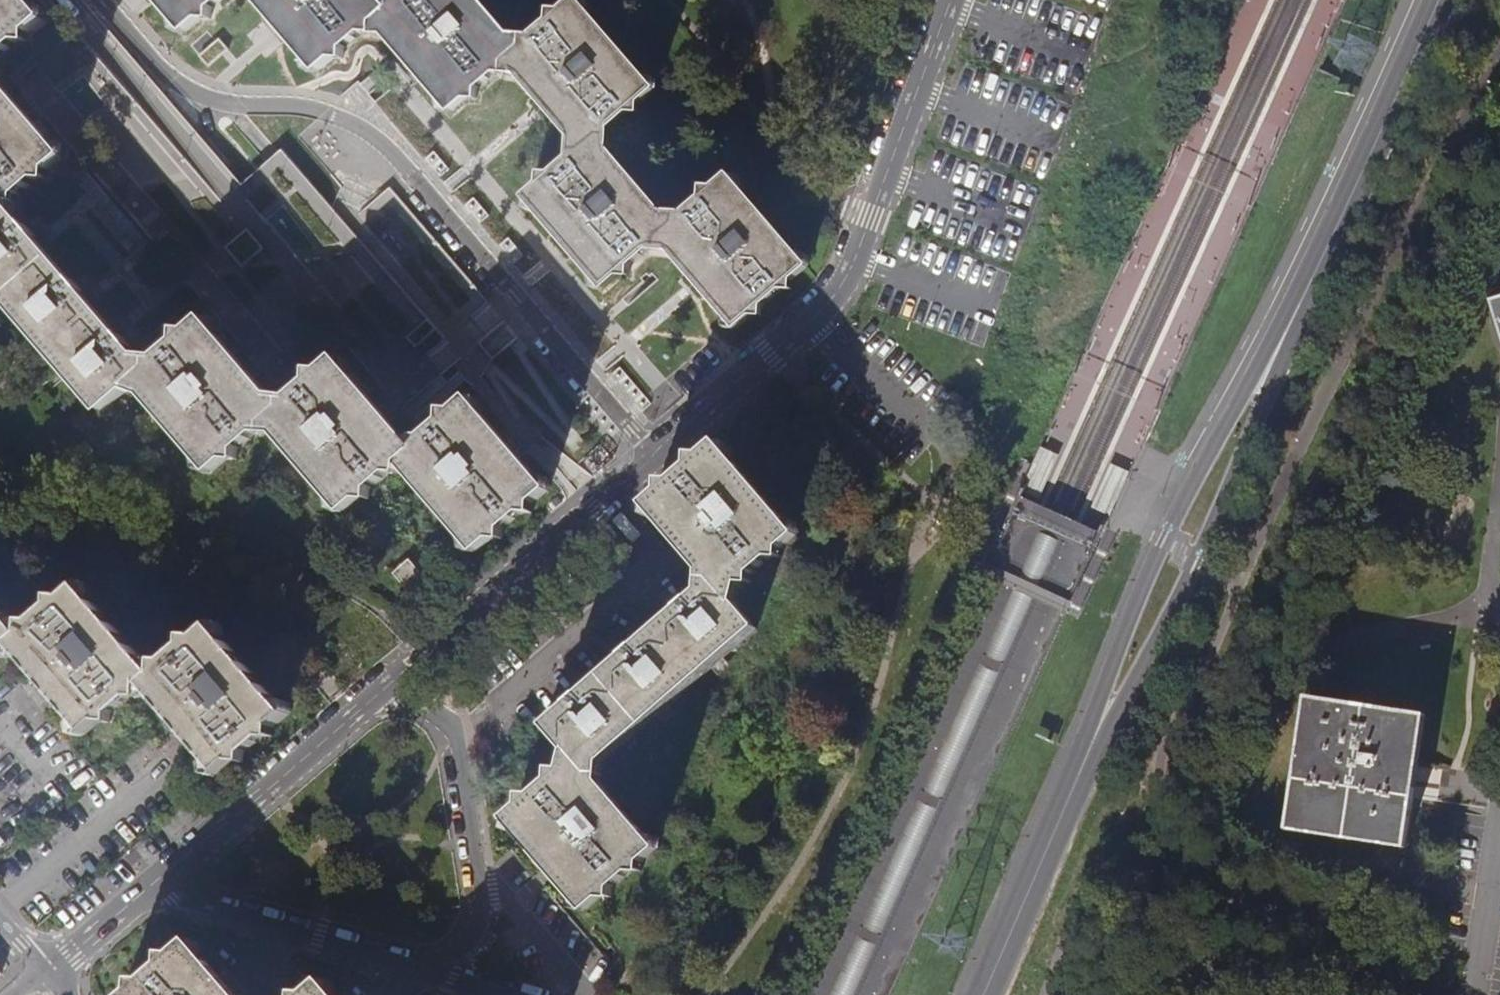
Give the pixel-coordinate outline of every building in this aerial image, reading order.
[(0,69),(0,57),(21,40),(29,42),(29,32),(45,19),(28,0),(0,0),(0,69)] [(188,31),(203,19),(213,21),(213,10),(225,0),(160,0),(188,31)] [(282,27),(322,72),(335,59),(344,61),(346,50),(366,33),(376,35),(377,25),(392,10),(382,0),(259,0),(282,27)] [(377,25),(419,72),(422,76),(453,112),(468,99),(479,101),(480,89),(498,73),(509,73),(510,63),(523,50),(480,0),(403,0),(401,2),(395,0),(393,0),(392,10),(377,25)] [(523,50),(510,63),(535,92),(546,105),(556,117),(585,150),(599,139),(611,141),(612,128),(631,113),(642,115),(642,105),(656,91),(579,2),(563,15),(555,14),(553,24),(535,40),(525,38),(523,50)] [(228,50),(219,41),(200,57),(208,67),(222,55),(228,50)] [(0,82),(0,290),(106,411),(140,384),(216,472),(231,459),(239,461),(239,452),(263,432),(272,433),(271,424),(284,409),(239,358),(208,322),(194,334),(183,332),(183,342),(163,360),(153,359),(152,368),(118,330),(113,324),(95,304),(90,298),(41,242),(8,205),(19,206),(19,198),(41,178),(50,179),(50,171),(65,157),(29,116),(0,82)] [(599,139),(585,150),(574,150),(572,162),(556,177),(544,177),(543,187),(530,199),(557,230),(570,244),(578,253),(607,286),(621,276),(632,278),(632,266),(649,251),(662,252),(663,240),(675,227),(599,139)] [(675,227),(663,240),(690,271),(700,281),(709,292),(732,318),(740,327),(753,316),(765,318),(765,306),(783,291),(794,291),(795,281),(807,269),(732,179),(718,190),(706,190),(706,201),(687,217),(675,216),(675,227)] [(391,187),(364,210),(376,223),(382,218),(393,231),(403,222),(416,236),(426,227),(391,187)] [(263,249),(248,231),(227,249),(243,266),(263,249)] [(1493,348),(1499,346),(1499,283),(1479,289),(1493,348)] [(436,331),(429,323),(409,339),(417,348),(436,331)] [(284,409),(271,424),(348,511),(363,498),(372,500),(373,489),(394,472),(403,474),(404,462),(417,449),(390,418),(341,362),(324,375),(315,375),(315,385),(296,401),(285,398),(284,409)] [(417,449),(404,462),(480,550),(495,538),(505,540),(505,529),(527,511),(535,513),(537,502),(550,491),(512,447),(501,434),(473,401),(460,413),(448,412),(447,423),(425,442),(417,441),(417,449)] [(718,582),(731,595),(744,583),(754,585),(756,574),(774,558),(785,559),(786,547),(799,537),(722,447),(710,458),(699,457),(697,469),(678,485),(668,483),(667,495),(653,507),(718,582)] [(1054,468),(1059,458),(1049,453),(1039,449),(1034,459),(1032,464),(1030,469),(1027,475),(1024,481),(1020,492),(1029,496),(1039,501),(1044,491),(1054,468)] [(1122,492),(1125,486),(1130,476),(1120,471),(1110,467),(1105,477),(1095,499),(1090,510),(1100,514),(1110,519),(1115,509),(1117,503),(1120,498),(1122,492)] [(1101,538),(1073,525),(1043,511),(1017,499),(793,994),(895,994),(1101,538)] [(412,563),(397,576),(422,605),(437,592),(412,563)] [(731,595),(718,582),(554,729),(581,761),(595,774),(760,630),(731,595)] [(159,676),(81,587),(68,598),(56,596),(54,609),(36,625),(28,623),(25,636),(11,646),(35,674),(47,688),(60,702),(88,734),(103,723),(112,724),(113,713),(133,696),(141,697),(144,685),(179,726),(186,734),(194,743),(221,774),(236,761),(246,764),(246,753),(264,737),(274,738),(274,730),(290,717),(213,628),(199,639),(190,639),(190,648),(169,664),(160,663),(159,676)] [(1,655),(9,656),(11,646),(25,636),(0,607),(0,656),(1,655)] [(1289,697),(1278,771),(1285,772),(1296,698),(1289,697)] [(1278,771),(1270,831),(1391,850),(1400,788),(1391,787),(1402,713),(1296,698),(1285,772),(1278,771)] [(1411,715),(1402,713),(1391,787),(1400,788),(1411,715)] [(595,774),(581,761),(568,773),(558,773),(556,783),(540,799),(530,797),(526,810),(514,820),(591,910),(604,898),(614,900),(615,888),(635,871),(645,872),(645,861),(658,849),(595,774)] [(1390,855),(1391,850),(1270,831),(1269,837),(1390,855)] [(221,977),(192,944),(177,956),(168,956),(167,966),(148,982),(138,982),(137,994),(135,994),(236,994),(221,977)] [(325,983),(312,994),(335,994),(325,983)]
